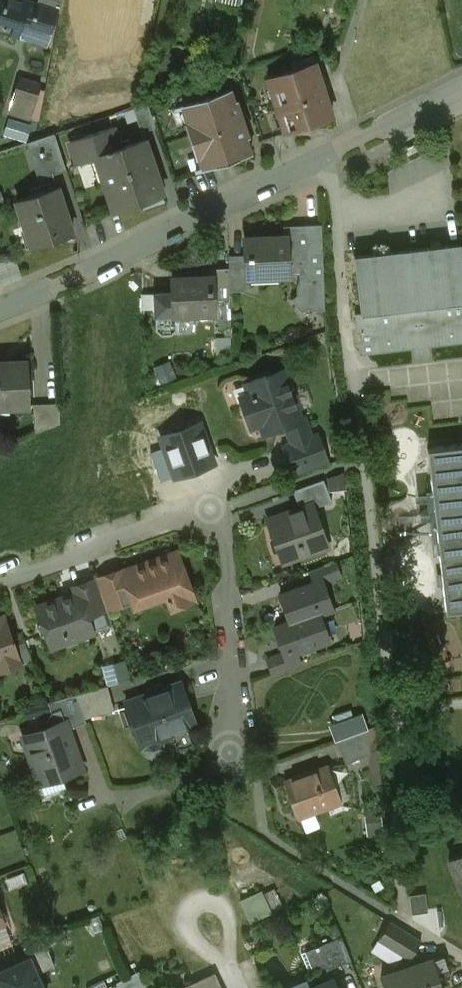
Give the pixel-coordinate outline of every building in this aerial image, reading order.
[(24,0),(0,0),(0,31),(45,45),(56,11),(56,10),(37,4),(24,0)] [(37,4),(56,10),(56,11),(60,12),(63,0),(38,0),(37,4)] [(137,42),(125,0),(104,0),(77,8),(91,55),(137,42)] [(315,63),(267,78),(285,131),(332,116),(315,63)] [(40,85),(19,78),(14,95),(35,102),(40,85)] [(230,89),(185,104),(191,122),(185,124),(196,157),(202,156),(206,167),(251,152),(246,137),(249,136),(237,100),(234,101),(230,89)] [(148,103),(133,108),(144,140),(145,140),(142,132),(156,128),(148,103)] [(113,127),(69,141),(77,163),(96,157),(95,156),(120,148),(113,127)] [(54,133),(26,143),(38,179),(66,170),(54,133)] [(120,148),(95,156),(96,157),(113,210),(163,193),(145,140),(144,140),(120,148)] [(57,187),(16,201),(32,246),(72,233),(57,187)] [(284,238),(246,240),(247,255),(248,276),(249,276),(281,274),(281,269),(299,268),(323,267),(321,225),(305,225),(305,245),(285,246),(284,238)] [(354,256),(361,313),(355,314),(359,355),(461,340),(461,243),(354,256)] [(247,255),(229,256),(229,261),(229,268),(230,291),(241,291),(247,288),(249,282),(249,276),(248,276),(247,255)] [(323,267),(299,268),(299,273),(299,280),(298,284),(297,287),(296,291),(297,295),(291,299),(301,312),(307,308),(311,310),(315,311),(324,310),(323,267)] [(229,268),(210,269),(211,277),(212,277),(213,300),(230,299),(230,291),(229,268)] [(281,276),(253,277),(254,284),(281,283),(281,276)] [(211,277),(173,279),(173,292),(173,293),(154,294),(155,315),(176,314),(213,313),(213,300),(212,277),(211,277)] [(176,314),(155,315),(156,330),(161,335),(171,335),(176,329),(176,314)] [(0,363),(0,403),(10,403),(10,406),(29,405),(27,362),(0,363)] [(283,370),(245,383),(250,397),(241,401),(250,426),(260,423),(264,434),(283,427),(301,420),(301,419),(283,370)] [(59,403),(33,404),(34,433),(60,424),(59,403)] [(301,420),(283,427),(290,446),(311,438),(304,418),(301,419),(301,420)] [(157,436),(172,480),(216,465),(201,421),(157,436)] [(290,446),(284,448),(292,471),(326,459),(318,436),(311,438),(290,446)] [(428,450),(447,611),(461,609),(461,447),(428,450)] [(323,480),(293,491),(298,506),(309,502),(312,509),(332,502),(323,480)] [(298,506),(292,508),(294,512),(270,520),(283,554),(301,548),(304,554),(325,546),(312,509),(309,502),(298,506)] [(168,558),(124,573),(130,590),(145,585),(151,601),(165,595),(168,602),(176,606),(188,602),(192,594),(177,553),(169,556),(168,558)] [(335,562),(310,571),(314,583),(315,586),(323,583),(340,577),(335,562)] [(123,571),(97,581),(106,609),(128,601),(131,594),(124,573),(123,571)] [(97,581),(73,589),(74,593),(83,617),(104,609),(111,626),(112,626),(106,609),(97,581)] [(314,583),(280,595),(289,622),(290,624),(319,613),(332,609),(323,583),(315,586),(314,583)] [(74,593),(36,607),(41,619),(37,626),(40,635),(47,638),(60,634),(65,636),(67,642),(111,626),(104,609),(83,617),(74,593)] [(319,613),(290,624),(289,622),(274,627),(283,653),(285,656),(296,652),(329,640),(319,613)] [(0,616),(0,671),(20,664),(2,615),(0,616)] [(283,653),(267,659),(272,673),(300,663),(296,652),(285,656),(283,653)] [(127,657),(105,664),(110,682),(132,676),(127,657)] [(162,685),(148,690),(145,698),(127,704),(126,702),(125,702),(141,748),(143,747),(141,742),(168,732),(176,735),(191,730),(195,722),(181,682),(180,683),(180,685),(170,689),(162,685)] [(107,686),(76,694),(85,718),(114,710),(107,686)] [(76,694),(47,702),(55,725),(65,721),(67,729),(86,722),(85,718),(76,694)] [(55,725),(23,736),(40,783),(81,768),(78,760),(76,761),(73,752),(72,753),(70,748),(72,745),(68,734),(69,734),(67,729),(65,721),(55,725)] [(367,729),(336,740),(346,763),(370,753),(367,729)] [(328,766),(284,782),(291,801),(305,796),(311,812),(341,801),(328,766)] [(449,859),(461,890),(461,853),(449,859)] [(261,891),(240,901),(250,923),(272,913),(261,891)] [(425,893),(409,895),(412,914),(428,912),(425,893)] [(421,941),(389,921),(382,934),(413,953),(421,941)] [(341,937),(317,947),(327,971),(351,961),(341,937)] [(443,956),(432,959),(440,981),(451,978),(443,956)] [(0,971),(0,987),(1,987),(43,987),(30,958),(0,971)] [(381,977),(385,987),(442,987),(440,981),(432,959),(381,977)] [(116,987),(135,987),(141,986),(136,975),(114,984),(116,987)] [(213,975),(188,987),(219,987),(213,975)] [(313,987),(337,987),(334,979),(313,987)]
